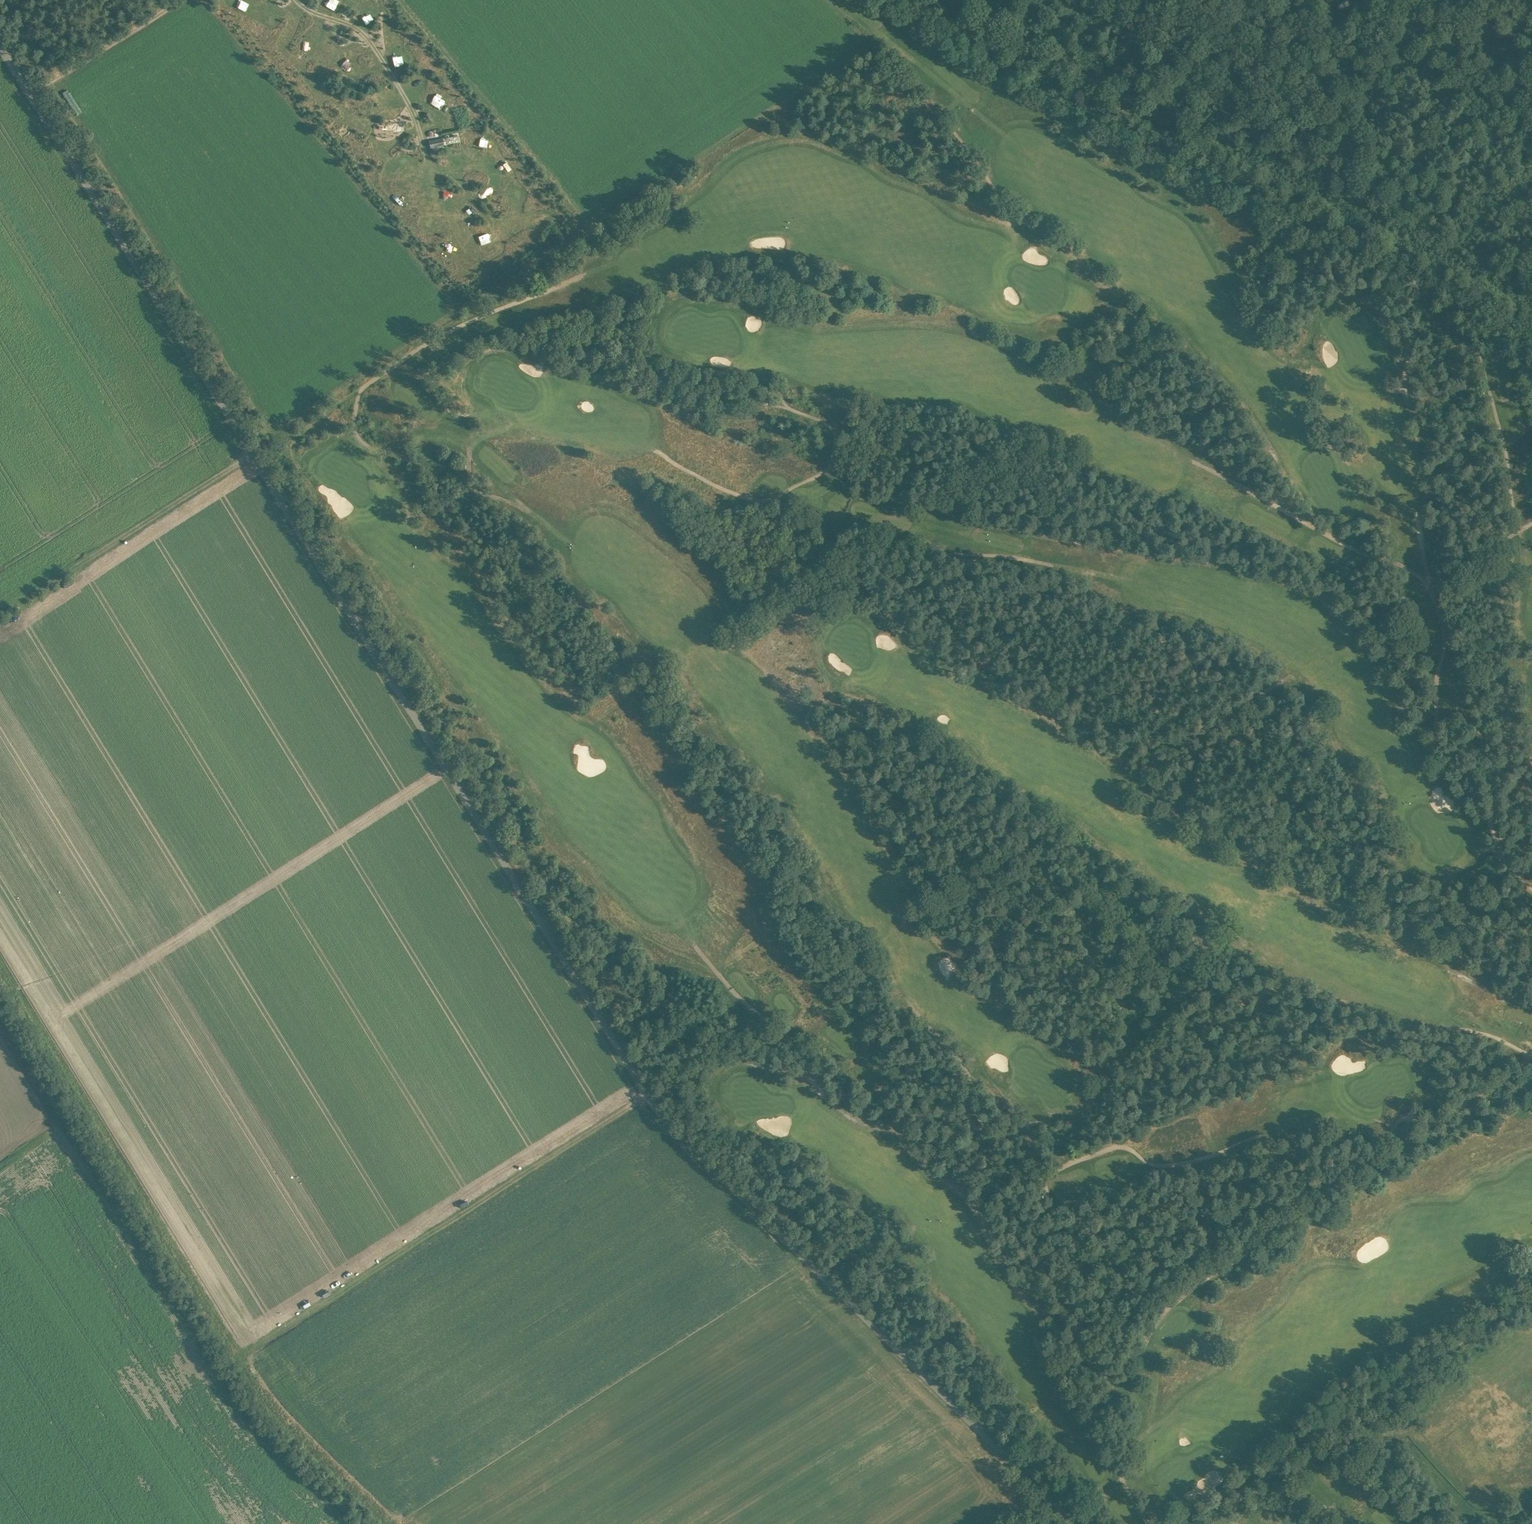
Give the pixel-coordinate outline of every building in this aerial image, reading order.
[(435,94),(430,101),(438,107),(443,100),(435,94)] [(446,138),(447,144),(459,142),(458,136),(446,138)] [(433,151),(439,150),(439,146),(443,145),(442,139),(430,141),(431,148),(432,147),(433,151)]
